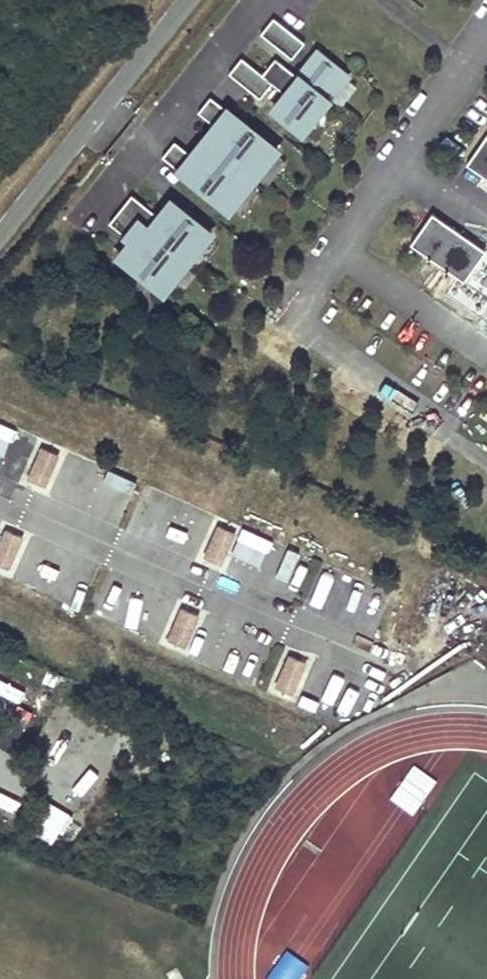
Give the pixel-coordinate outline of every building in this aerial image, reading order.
[(302,42),(271,17),(258,33),(290,58),(302,42)] [(239,57),(226,74),(258,99),(269,84),(283,95),(271,109),(299,132),(325,100),(317,94),(325,84),(333,91),(345,76),(315,52),(296,77),(273,58),(260,74),(239,57)] [(269,146),(208,96),(196,111),(218,129),(224,134),(212,149),(250,180),(264,163),(258,159),(269,146)] [(218,129),(206,144),(212,149),(224,134),(218,129)] [(464,164),(486,180),(486,131),(464,164)] [(250,180),(212,149),(200,163),(194,159),(172,141),(160,156),(221,206),(232,192),(237,196),(250,180)] [(206,144),(194,159),(200,163),(212,149),(206,144)] [(269,146),(258,159),(264,163),(275,150),(269,146)] [(275,154),(256,175),(265,182),(283,160),(275,154)] [(232,192),(221,206),(226,210),(237,196),(232,192)] [(129,195),(118,208),(180,258),(190,246),(195,250),(208,234),(175,206),(162,222),(156,217),(129,195)] [(169,201),(156,217),(162,222),(175,206),(169,201)] [(180,258),(118,208),(107,222),(130,240),(136,245),(123,261),(161,292),(175,275),(170,271),(180,258)] [(483,250),(430,212),(408,243),(462,280),(483,250)] [(130,240),(116,256),(123,261),(136,245),(130,240)] [(190,246),(180,258),(185,262),(195,250),(190,246)] [(180,258),(170,271),(175,275),(185,262),(180,258)] [(40,485),(53,454),(35,447),(23,477),(40,485)] [(108,466),(103,479),(131,490),(136,477),(108,466)] [(216,563),(229,533),(212,525),(199,555),(216,563)] [(17,536),(0,528),(0,565),(3,566),(17,536)] [(124,583),(108,617),(141,633),(157,599),(124,583)] [(180,645),(194,615),(176,607),(163,638),(180,645)] [(287,693),(301,663),(283,655),(270,686),(287,693)] [(321,663),(308,691),(333,703),(347,676),(321,663)] [(411,766),(395,801),(411,808),(417,793),(423,795),(432,775),(411,766)] [(15,812),(20,800),(0,791),(0,805),(15,812)] [(45,801),(35,833),(59,840),(68,808),(45,801)]
